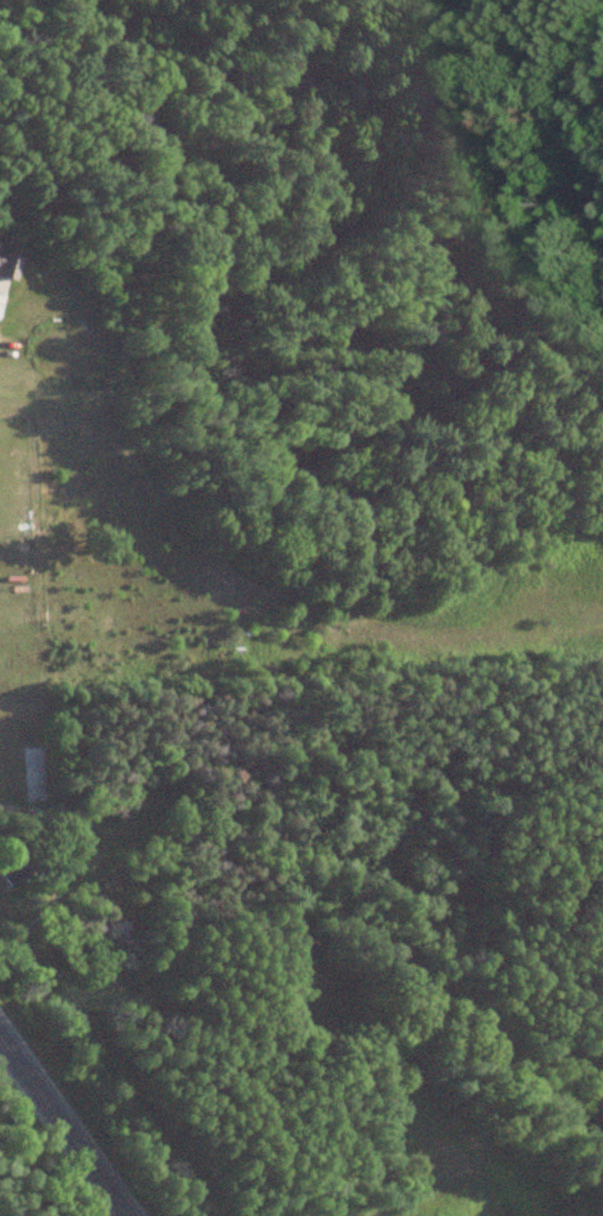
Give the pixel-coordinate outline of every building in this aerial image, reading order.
[(0,252),(0,278),(10,280),(15,255),(0,252)] [(45,786),(45,747),(26,747),(26,786),(45,786)]
